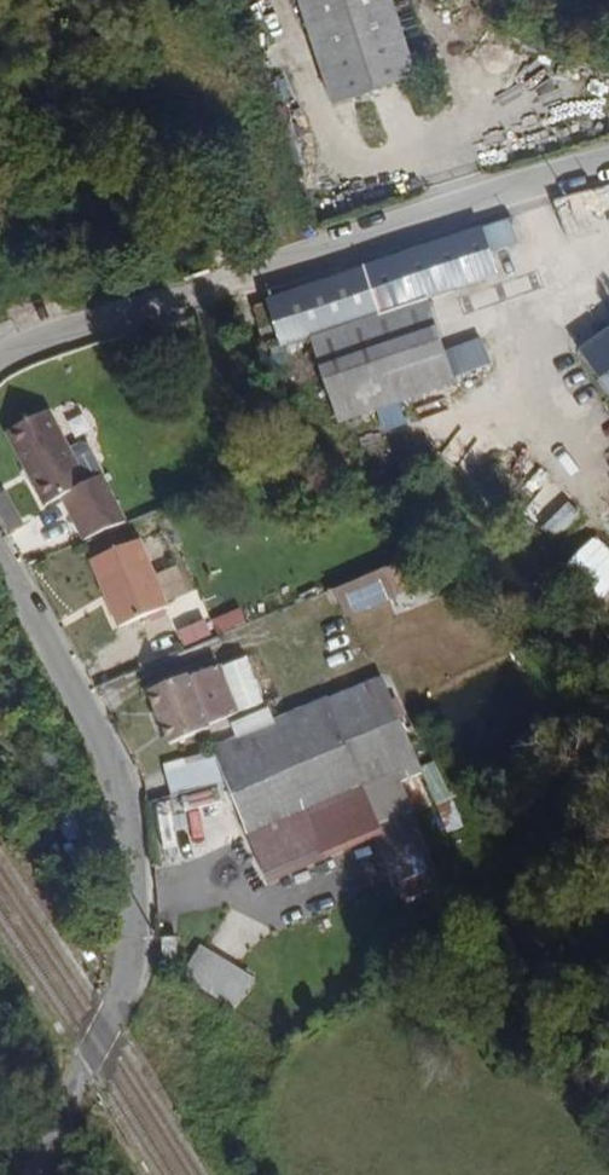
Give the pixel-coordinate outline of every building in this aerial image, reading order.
[(379,15),(374,0),(281,0),(318,108),(401,79),(379,15)] [(597,214),(591,193),(559,203),(567,225),(597,214)] [(429,299),(498,276),(482,227),(267,299),(276,326),(259,332),(263,344),(280,339),(284,350),(311,341),(338,422),(371,411),(457,382),(429,299)] [(527,249),(511,228),(494,241),(511,264),(515,266),(528,255),(527,249)] [(270,324),(262,301),(245,308),(253,330),(270,324)] [(579,348),(587,360),(591,366),(596,372),(603,383),(608,391),(608,328),(579,348)] [(400,406),(377,411),(381,430),(404,426),(400,406)] [(105,487),(89,451),(73,412),(20,435),(54,512),(75,503),(94,544),(137,526),(116,481),(105,487)] [(116,481),(100,444),(89,451),(105,487),(116,481)] [(5,532),(20,527),(8,492),(0,494),(0,518),(5,532)] [(608,624),(608,549),(597,535),(559,569),(608,624)] [(179,609),(149,542),(102,563),(131,630),(179,609)] [(340,620),(397,597),(386,570),(329,593),(340,620)] [(238,717),(221,674),(196,685),(192,676),(153,693),(174,747),(214,732),(212,728),(238,717)] [(391,713),(378,681),(323,704),(342,748),(395,725),(391,713)] [(419,785),(395,725),(342,748),(323,704),(209,751),(220,779),(243,833),(256,827),(258,816),(349,779),(374,840),(393,887),(400,883),(406,899),(427,890),(408,840),(413,838),(397,795),(419,785)] [(202,763),(165,772),(169,793),(206,785),(202,763)] [(374,840),(349,779),(258,816),(256,827),(243,833),(264,883),(374,840)] [(179,960),(179,933),(161,933),(162,961),(179,960)] [(253,976),(201,943),(182,975),(236,1007),(253,976)]
